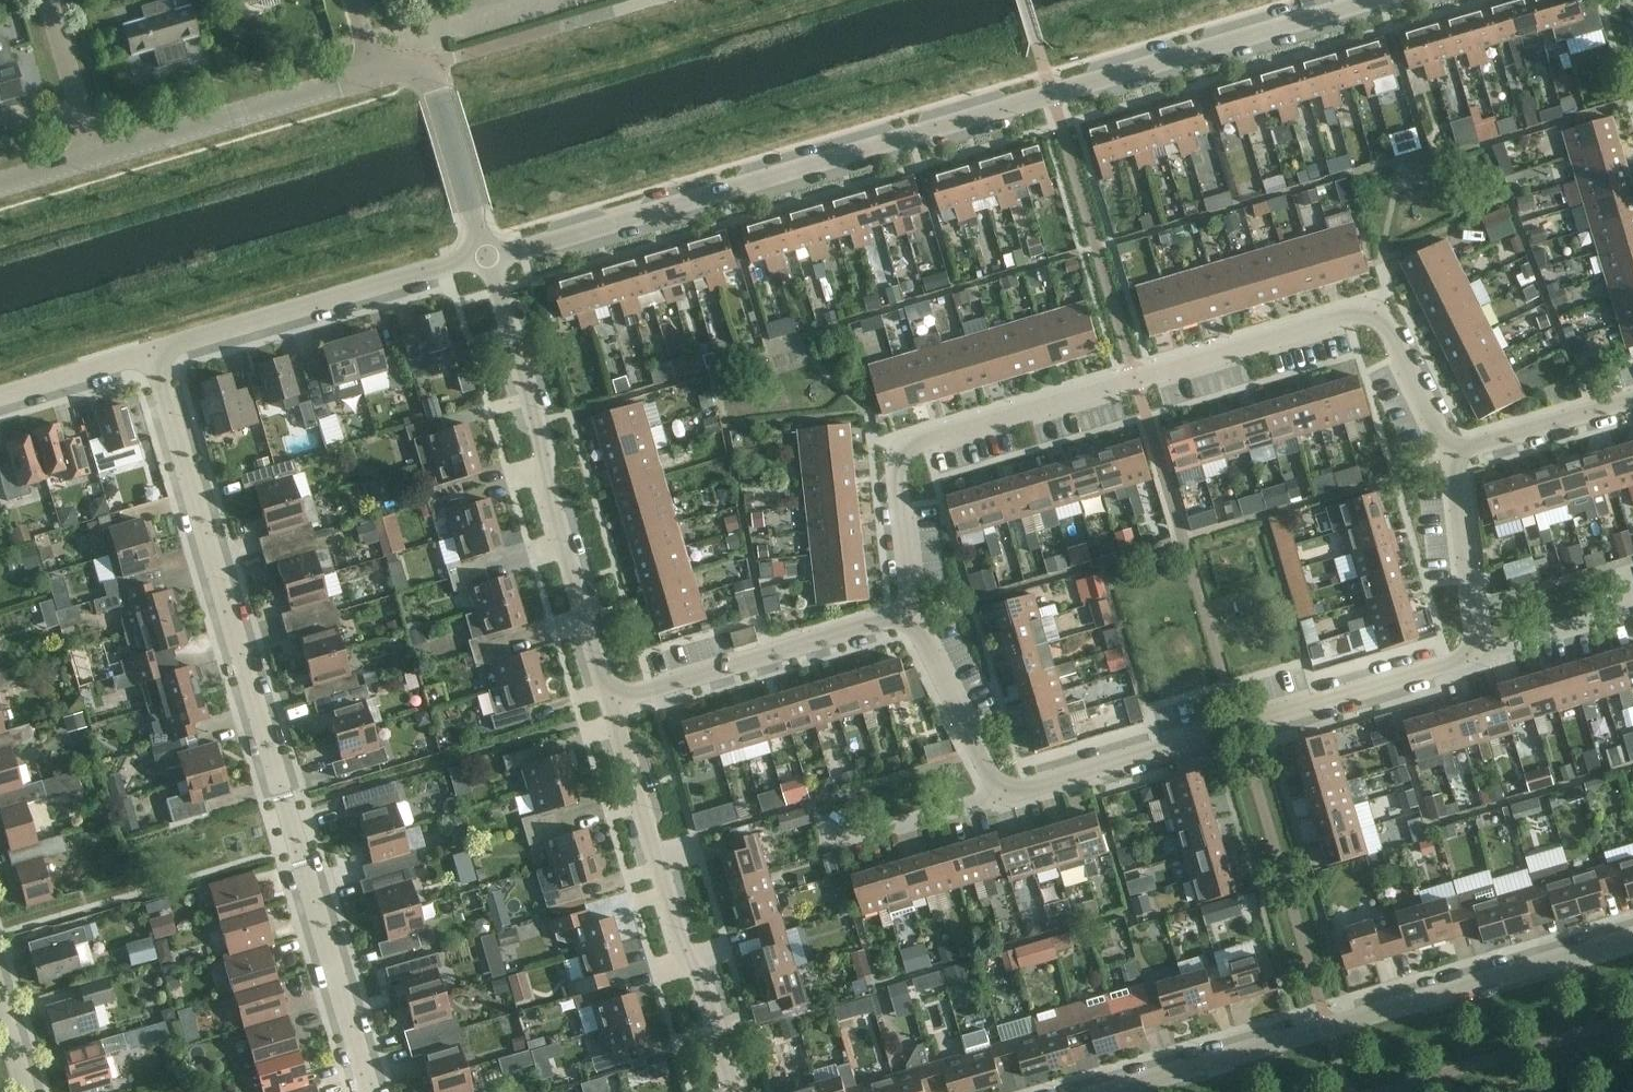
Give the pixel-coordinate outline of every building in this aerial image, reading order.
[(154,51),(159,68),(188,59),(182,38),(196,34),(189,9),(175,13),(171,0),(166,0),(141,7),(145,22),(124,28),(131,53),(153,47),(154,51)] [(1540,32),(1530,0),(1514,0),(1507,2),(1522,53),(1527,68),(1533,66),(1535,61),(1533,51),(1544,48),(1540,32)] [(1540,32),(1552,28),(1557,42),(1565,40),(1553,0),(1530,0),(1540,32)] [(1565,40),(1565,42),(1604,30),(1595,0),(1592,0),(1579,4),(1577,0),(1553,0),(1565,40)] [(1486,8),(1497,44),(1510,41),(1514,55),(1522,53),(1507,2),(1486,8)] [(1486,8),(1465,14),(1480,65),(1488,63),(1484,48),(1497,44),(1486,8)] [(1471,68),(1480,65),(1465,14),(1443,21),(1454,57),(1467,53),(1471,68)] [(0,17),(0,26),(12,24),(11,15),(0,17)] [(1443,21),(1422,27),(1437,78),(1445,75),(1441,61),(1454,57),(1443,21)] [(1437,78),(1422,27),(1400,34),(1410,70),(1424,66),(1428,80),(1437,78)] [(2,110),(25,103),(7,43),(6,40),(3,38),(1,37),(0,36),(0,105),(2,110)] [(1362,45),(1377,95),(1386,93),(1382,78),(1395,74),(1385,38),(1362,45)] [(1377,95),(1362,45),(1341,51),(1352,87),(1364,83),(1369,98),(1377,95)] [(1339,91),(1352,87),(1341,51),(1320,57),(1334,108),(1343,105),(1339,91)] [(1298,63),(1309,100),(1322,96),(1326,110),(1334,108),(1320,57),(1298,63)] [(1277,70),(1292,120),(1300,118),(1296,103),(1309,100),(1298,63),(1277,70)] [(1256,76),(1266,112),(1279,108),(1283,123),(1292,120),(1277,70),(1256,76)] [(1256,76),(1234,82),(1249,133),(1257,130),(1253,116),(1266,112),(1256,76)] [(1249,133),(1234,82),(1212,89),(1222,125),(1236,121),(1240,135),(1249,133)] [(1559,99),(1562,108),(1564,114),(1577,110),(1573,95),(1559,99)] [(1176,104),(1191,154),(1199,151),(1195,137),(1209,133),(1198,97),(1176,104)] [(1154,110),(1165,146),(1178,142),(1182,157),(1191,154),(1176,104),(1154,110)] [(1543,123),(1565,117),(1564,114),(1562,108),(1541,114),(1543,123)] [(1133,116),(1148,167),(1156,164),(1152,150),(1165,146),(1154,110),(1133,116)] [(1543,123),(1539,110),(1538,111),(1527,114),(1530,126),(1543,123)] [(1133,116),(1112,122),(1122,158),(1135,155),(1139,169),(1148,167),(1133,116)] [(1571,157),(1619,143),(1612,118),(1563,132),(1571,157)] [(1495,119),(1474,126),(1479,142),(1500,136),(1495,119)] [(1122,158),(1112,122),(1089,129),(1100,165),(1101,165),(1105,179),(1114,177),(1109,162),(1122,158)] [(1619,143),(1571,157),(1578,181),(1626,167),(1619,143)] [(1039,144),(1017,150),(1028,186),(1040,183),(1045,197),(1053,194),(1049,180),(1050,180),(1039,144)] [(1394,179),(1420,173),(1414,148),(1388,154),(1394,179)] [(1017,150),(995,157),(1010,207),(1019,204),(1015,190),(1028,186),(1017,150)] [(1330,176),(1347,171),(1352,169),(1348,156),(1326,162),(1330,176)] [(1002,210),(1010,207),(995,157),(974,163),(985,199),(998,195),(1002,210)] [(974,163),(953,169),(968,220),(976,217),(972,203),(985,199),(974,163)] [(1307,166),(1311,180),(1320,177),(1317,164),(1307,166)] [(1632,191),(1632,189),(1626,167),(1578,181),(1585,205),(1632,191)] [(968,220),(953,169),(931,176),(941,212),(955,208),(959,222),(968,220)] [(1298,174),(1301,184),(1309,182),(1306,172),(1298,174)] [(1287,189),(1287,188),(1283,175),(1263,182),(1267,195),(1287,189)] [(914,176),(892,183),(907,233),(916,231),(911,216),(925,212),(914,176)] [(907,233),(892,183),(871,189),(881,225),(894,222),(898,236),(907,233)] [(881,225),(871,189),(849,195),(864,246),(873,244),(869,229),(881,225)] [(1318,203),(1315,190),(1301,194),(1305,206),(1318,203)] [(1632,216),(1632,191),(1585,205),(1592,229),(1632,216)] [(864,246),(849,195),(828,202),(839,238),(851,234),(856,249),(864,246)] [(1521,212),(1535,208),(1532,195),(1518,198),(1521,212)] [(1265,198),(1246,204),(1253,225),(1272,218),(1265,198)] [(839,238),(828,202),(807,208),(822,259),(830,256),(826,242),(839,238)] [(822,259),(807,208),(785,214),(796,250),(809,247),(813,261),(822,259)] [(1491,244),(1515,232),(1505,208),(1480,219),(1491,244)] [(764,221),(779,271),(787,269),(783,254),(796,250),(785,214),(764,221)] [(1225,219),(1229,232),(1240,229),(1236,216),(1225,219)] [(1592,229),(1599,252),(1632,242),(1632,216),(1592,229)] [(779,271),(764,221),(742,227),(752,263),(766,259),(770,274),(779,271)] [(1354,224),(1329,231),(1343,280),(1368,273),(1354,224)] [(1183,228),(1174,230),(1177,240),(1186,237),(1183,228)] [(1528,231),(1532,244),(1546,241),(1543,228),(1528,231)] [(1175,240),(1172,230),(1160,233),(1163,244),(1175,240)] [(1343,280),(1329,231),(1305,238),(1319,287),(1343,280)] [(704,238),(719,289),(728,286),(723,272),(737,268),(727,232),(704,238)] [(710,291),(719,289),(704,238),(683,244),(693,281),(706,277),(710,291)] [(1305,238),(1281,245),(1295,294),(1319,287),(1305,238)] [(1412,286),(1458,263),(1446,240),(1401,262),(1412,286)] [(1632,268),(1632,242),(1599,252),(1606,276),(1632,268)] [(693,281),(683,244),(662,251),(676,301),(685,299),(681,284),(693,281)] [(1271,301),(1295,294),(1281,245),(1257,252),(1271,301)] [(1042,246),(1030,249),(1032,257),(1045,253),(1042,246)] [(1545,249),(1533,253),(1540,269),(1551,265),(1545,249)] [(676,301),(662,251),(640,257),(651,293),(664,289),(668,304),(676,301)] [(1233,259),(1247,308),(1271,301),(1257,252),(1233,259)] [(1024,255),(1015,257),(1018,268),(1020,267),(1027,265),(1024,255)] [(651,293),(640,257),(619,263),(634,314),(642,311),(638,297),(651,293)] [(1209,266),(1223,315),(1247,308),(1233,259),(1209,266)] [(1078,260),(1066,264),(1069,274),(1081,271),(1078,260)] [(634,314),(619,263),(598,270),(608,306),(621,302),(625,316),(634,314)] [(1458,263),(1412,286),(1424,308),(1469,285),(1458,263)] [(1535,277),(1530,264),(1520,267),(1525,280),(1535,277)] [(1200,322),(1223,315),(1209,266),(1185,273),(1200,322)] [(1632,294),(1632,268),(1606,276),(1613,300),(1632,294)] [(608,306),(598,270),(576,276),(591,326),(599,324),(595,309),(608,306)] [(1028,274),(1029,280),(1031,286),(1041,283),(1037,272),(1028,274)] [(950,284),(947,273),(924,279),(927,291),(950,284)] [(1185,273),(1161,281),(1176,329),(1200,322),(1185,273)] [(591,326),(576,276),(554,282),(564,318),(578,314),(582,329),(591,326)] [(1016,276),(1000,280),(1003,291),(1019,287),(1016,276)] [(911,281),(901,284),(903,292),(913,289),(911,281)] [(1176,329),(1161,281),(1136,288),(1151,336),(1176,329)] [(1547,286),(1550,292),(1560,289),(1558,282),(1547,286)] [(1469,285),(1424,308),(1435,330),(1480,308),(1469,285)] [(1530,301),(1539,297),(1533,286),(1524,290),(1530,301)] [(1564,289),(1561,290),(1549,294),(1555,308),(1569,302),(1564,289)] [(970,301),(967,291),(953,295),(956,305),(970,301)] [(1632,320),(1632,294),(1613,300),(1620,324),(1632,320)] [(1061,310),(1076,358),(1101,351),(1086,303),(1061,310)] [(923,304),(912,307),(915,316),(926,313),(923,304)] [(1480,308),(1435,330),(1446,352),(1491,330),(1480,308)] [(892,313),(894,322),(907,318),(905,309),(892,313)] [(1061,310),(1037,317),(1052,365),(1076,358),(1061,310)] [(825,314),(827,322),(836,320),(833,311),(825,314)] [(410,322),(414,334),(415,338),(404,342),(403,337),(401,338),(414,380),(439,372),(433,353),(450,348),(439,313),(410,322)] [(880,313),(858,318),(861,330),(883,325),(880,313)] [(1551,327),(1547,315),(1537,318),(1541,330),(1551,327)] [(634,324),(632,317),(625,319),(627,326),(634,324)] [(1028,372),(1052,365),(1037,317),(1014,324),(1028,372)] [(1620,324),(1627,349),(1632,347),(1632,320),(1620,324)] [(770,341),(781,338),(776,321),(765,324),(770,341)] [(1014,324),(990,331),(1004,379),(1028,372),(1014,324)] [(1571,326),(1563,329),(1567,339),(1575,336),(1571,326)] [(1491,330),(1446,352),(1457,375),(1502,352),(1491,330)] [(980,386),(1004,379),(990,331),(966,338),(980,386)] [(348,340),(359,379),(385,372),(391,391),(403,387),(394,356),(382,359),(374,332),(348,340)] [(956,394),(942,345),(938,333),(915,340),(918,352),(932,401),(956,394)] [(1580,336),(1567,341),(1572,354),(1584,350),(1580,336)] [(966,338),(942,345),(956,394),(980,386),(966,338)] [(333,387),(359,379),(348,340),(321,348),(333,387)] [(711,351),(712,353),(714,353),(717,365),(726,363),(722,348),(711,351)] [(918,352),(894,359),(908,408),(932,401),(918,352)] [(1502,352),(1457,375),(1468,397),(1513,375),(1502,352)] [(703,356),(707,369),(717,366),(717,365),(714,353),(712,353),(703,356)] [(1558,367),(1565,364),(1560,354),(1553,357),(1558,367)] [(299,404),(297,396),(285,358),(258,366),(269,404),(283,400),(286,409),(298,406),(298,405),(299,404)] [(908,408),(894,359),(869,366),(883,415),(908,408)] [(213,423),(213,424),(217,436),(257,424),(247,389),(234,393),(228,375),(201,383),(206,400),(200,402),(207,425),(213,423)] [(1513,375),(1468,397),(1480,420),(1525,398),(1513,375)] [(615,388),(617,395),(631,391),(627,376),(620,378),(615,388)] [(1358,377),(1334,384),(1345,423),(1370,415),(1358,377)] [(306,381),(314,409),(317,420),(329,416),(318,378),(306,381)] [(258,384),(251,386),(252,393),(260,391),(258,384)] [(1321,430),(1345,423),(1334,384),(1310,391),(1321,430)] [(1310,391),(1286,398),(1297,437),(1321,430),(1310,391)] [(702,409),(715,406),(712,394),(700,396),(702,409)] [(1273,444),(1297,437),(1286,398),(1262,405),(1273,444)] [(426,420),(441,416),(436,400),(421,404),(426,420)] [(311,401),(299,404),(298,405),(298,406),(305,430),(319,426),(311,401)] [(601,442),(649,428),(642,403),(594,417),(601,442)] [(108,453),(136,445),(137,445),(125,405),(96,414),(104,439),(89,444),(98,473),(113,469),(108,453)] [(1273,444),(1262,405),(1238,412),(1249,451),(1273,444)] [(1249,451),(1238,412),(1214,419),(1226,458),(1249,451)] [(723,432),(720,418),(707,421),(710,435),(723,432)] [(424,437),(431,461),(473,449),(466,424),(438,432),(435,419),(405,428),(409,441),(424,437)] [(1214,419),(1190,426),(1202,465),(1226,458),(1214,419)] [(31,433),(32,437),(33,437),(44,475),(45,475),(62,470),(65,481),(89,474),(78,440),(64,444),(59,425),(31,433)] [(802,456),(852,450),(849,425),(799,430),(802,456)] [(1202,465),(1190,426),(1165,433),(1177,472),(1202,465)] [(1360,437),(1357,427),(1347,430),(1350,440),(1360,437)] [(649,428),(601,442),(608,466),(656,452),(649,428)] [(11,464),(14,472),(0,476),(0,478),(7,502),(31,495),(27,484),(46,479),(45,475),(44,475),(33,437),(32,437),(6,445),(11,464)] [(1127,487),(1137,484),(1152,479),(1141,441),(1116,448),(1127,487)] [(1629,445),(1605,452),(1617,490),(1632,486),(1632,457),(1629,445)] [(1127,487),(1116,448),(1092,455),(1103,494),(1114,491),(1118,502),(1130,498),(1129,494),(1127,487)] [(427,503),(457,495),(453,482),(480,474),(473,449),(431,461),(421,464),(428,489),(423,490),(427,503)] [(805,481),(855,475),(852,450),(802,456),(805,481)] [(615,490),(663,476),(656,452),(608,466),(615,490)] [(1605,452),(1581,459),(1599,518),(1610,514),(1604,494),(1617,490),(1605,452)] [(1079,501),(1089,498),(1103,494),(1092,455),(1068,462),(1079,501)] [(255,461),(258,470),(270,466),(267,458),(255,461)] [(1557,466),(1569,505),(1572,514),(1587,510),(1590,520),(1599,518),(1581,459),(1557,466)] [(254,487),(261,512),(298,501),(291,477),(296,475),(292,461),(239,477),(243,490),(254,487)] [(1079,501),(1068,462),(1044,469),(1055,508),(1079,501)] [(751,465),(742,466),(743,476),(752,475),(751,465)] [(1533,473),(1545,512),(1569,505),(1557,466),(1533,473)] [(1362,482),(1358,467),(1335,474),(1339,489),(1362,482)] [(1055,508),(1044,469),(1020,476),(1031,515),(1055,508)] [(1315,496),(1339,489),(1335,474),(1334,472),(1310,479),(1315,496)] [(1545,512),(1533,473),(1510,480),(1521,519),(1545,512)] [(855,475),(805,481),(807,506),(858,500),(855,475)] [(663,476),(615,490),(622,514),(671,499),(663,476)] [(996,483),(1007,522),(1031,515),(1020,476),(996,483)] [(1296,479),(1285,482),(1291,501),(1301,498),(1296,479)] [(1521,519),(1510,480),(1485,487),(1496,526),(1521,519)] [(363,485),(369,508),(381,504),(374,481),(363,485)] [(972,490),(984,529),(993,560),(1004,556),(995,526),(1007,522),(996,483),(972,490)] [(1274,508),(1291,503),(1286,489),(1270,494),(1274,508)] [(959,536),(974,532),(984,529),(972,490),(947,498),(959,536)] [(1142,501),(1139,492),(1129,494),(1130,498),(1132,504),(1142,501)] [(1346,530),(1384,518),(1377,493),(1338,505),(1346,530)] [(754,494),(744,495),(745,504),(755,504),(754,494)] [(457,495),(427,503),(431,517),(446,512),(453,537),(495,524),(488,500),(461,508),(457,495)] [(262,553),(314,537),(310,523),(318,521),(311,497),(298,501),(261,512),(268,537),(258,540),(262,553)] [(1244,517),(1260,512),(1256,498),(1240,503),(1244,517)] [(671,499),(622,514),(629,538),(678,523),(671,499)] [(858,500),(807,506),(810,530),(860,525),(858,500)] [(1240,516),(1236,501),(1224,505),(1228,519),(1240,516)] [(356,526),(371,521),(367,507),(352,512),(356,526)] [(786,507),(768,508),(769,521),(786,520),(786,507)] [(1219,524),(1215,512),(1203,515),(1207,528),(1219,524)] [(763,513),(751,514),(752,529),(764,528),(763,513)] [(1285,514),(1270,518),(1279,549),(1294,545),(1285,514)] [(109,530),(116,554),(153,543),(149,530),(144,531),(141,520),(113,528),(109,515),(98,519),(98,520),(101,530),(102,532),(109,530)] [(723,518),(728,534),(740,530),(735,515),(723,518)] [(1346,530),(1348,539),(1353,554),(1391,542),(1384,518),(1346,530)] [(1550,529),(1547,519),(1537,522),(1540,532),(1550,529)] [(90,534),(101,530),(98,520),(87,523),(90,534)] [(1034,523),(1036,532),(1046,530),(1043,520),(1034,523)] [(678,523),(629,538),(636,562),(685,547),(678,523)] [(1034,523),(1024,525),(1027,535),(1036,532),(1034,523)] [(377,537),(372,524),(355,529),(360,543),(377,537)] [(446,566),(450,579),(479,570),(475,557),(503,549),(495,524),(453,537),(461,561),(446,566)] [(8,530),(12,545),(30,540),(25,525),(8,530)] [(860,525),(810,530),(813,555),(863,549),(860,525)] [(1116,539),(1120,553),(1138,548),(1134,533),(1116,539)] [(741,548),(737,534),(726,538),(730,551),(741,548)] [(314,537),(262,553),(266,565),(276,562),(283,587),(320,576),(333,573),(326,548),(318,551),(314,537)] [(383,557),(394,554),(390,537),(378,540),(383,557)] [(1353,554),(1357,568),(1360,578),(1398,566),(1391,542),(1353,554)] [(153,543),(116,554),(123,578),(116,580),(120,594),(145,586),(141,573),(155,569),(152,557),(157,556),(153,543)] [(1632,543),(1617,548),(1621,560),(1632,556),(1632,547),(1632,543)] [(1115,544),(1097,549),(1100,558),(1117,553),(1115,544)] [(1279,549),(1286,573),(1301,569),(1294,545),(1279,549)] [(769,557),(768,546),(758,547),(759,558),(769,557)] [(685,547),(636,562),(643,585),(692,571),(685,547)] [(39,565),(34,548),(19,552),(24,570),(39,565)] [(1069,553),(1072,566),(1090,561),(1086,548),(1069,553)] [(863,549),(813,555),(816,580),(866,574),(863,549)] [(1046,560),(1050,573),(1067,568),(1063,555),(1046,560)] [(1502,566),(1506,580),(1510,592),(1539,584),(1531,558),(1502,566)] [(772,577),(772,566),(761,568),(763,579),(772,577)] [(1360,578),(1363,587),(1367,601),(1405,590),(1398,566),(1360,578)] [(1535,571),(1539,584),(1555,579),(1551,566),(1535,571)] [(1286,573),(1293,597),(1308,593),(1301,569),(1286,573)] [(479,570),(450,579),(454,592),(469,588),(476,612),(518,600),(510,575),(483,583),(479,570)] [(650,609),(699,595),(692,571),(643,585),(650,609)] [(998,588),(993,572),(970,579),(975,594),(998,588)] [(866,574),(816,580),(818,606),(869,600),(866,574)] [(1107,596),(1102,579),(1100,575),(1088,578),(1094,600),(1107,596)] [(280,615),(284,628),(337,613),(333,599),(327,600),(320,576),(283,587),(291,612),(280,615)] [(121,607),(124,633),(127,633),(139,629),(177,618),(170,592),(143,599),(140,588),(124,592),(128,605),(121,607)] [(1367,601),(1371,616),(1374,625),(1412,614),(1405,590),(1367,601)] [(1293,597),(1300,620),(1315,616),(1308,593),(1293,597)] [(1041,619),(1038,610),(1034,594),(995,606),(1002,631),(1041,619)] [(699,595),(650,609),(658,634),(706,620),(699,595)] [(763,599),(766,613),(766,614),(781,612),(778,596),(777,596),(763,599)] [(41,613),(53,610),(51,600),(38,603),(41,613)] [(472,654),(501,646),(498,633),(525,625),(518,600),(476,612),(465,615),(472,640),(468,641),(472,654)] [(1114,623),(1109,604),(1094,608),(1100,627),(1114,623)] [(1056,605),(1046,608),(1049,617),(1059,614),(1056,605)] [(299,638),(306,662),(343,652),(335,628),(341,626),(337,613),(284,628),(288,641),(299,638)] [(1412,614),(1374,625),(1381,650),(1420,639),(1412,614)] [(1368,627),(1365,617),(1348,623),(1351,633),(1368,627)] [(177,618),(139,629),(127,633),(131,648),(138,646),(134,652),(135,657),(119,662),(123,674),(130,672),(162,663),(174,660),(170,648),(185,644),(185,643),(187,642),(190,638),(187,628),(183,626),(180,627),(177,618)] [(1041,619),(1002,631),(1009,655),(1048,643),(1041,619)] [(385,625),(388,634),(401,630),(398,620),(385,625)] [(700,624),(703,632),(715,628),(713,621),(700,624)] [(62,625),(65,636),(76,633),(73,622),(62,625)] [(759,642),(754,627),(731,634),(736,649),(759,642)] [(1103,633),(1109,651),(1121,647),(1116,629),(1103,633)] [(709,660),(721,658),(718,633),(706,635),(709,660)] [(1048,643),(1009,655),(1017,679),(1055,667),(1048,643)] [(491,664),(498,688),(540,676),(533,651),(505,659),(501,646),(472,654),(476,668),(491,664)] [(1632,689),(1632,647),(1619,651),(1630,690),(1632,689)] [(1127,668),(1121,648),(1105,653),(1111,673),(1127,668)] [(1630,690),(1619,651),(1595,658),(1606,697),(1630,690)] [(307,703),(313,702),(359,688),(359,687),(355,674),(350,676),(343,652),(306,662),(313,687),(303,690),(307,703)] [(1606,697),(1595,658),(1571,665),(1582,704),(1606,697)] [(888,705),(912,698),(913,698),(911,690),(905,672),(901,659),(876,666),(888,705)] [(174,660),(162,663),(130,672),(134,684),(139,683),(146,708),(199,693),(197,685),(199,684),(202,680),(198,669),(195,667),(192,668),(192,667),(177,671),(174,660)] [(1055,667),(1017,679),(1024,702),(1062,691),(1058,678),(1077,673),(1073,662),(1055,667)] [(1547,672),(1558,711),(1582,704),(1571,665),(1547,672)] [(888,705),(876,666),(852,674),(864,712),(888,705)] [(18,687),(13,669),(0,673),(0,692),(18,687)] [(916,669),(905,672),(911,690),(921,687),(916,669)] [(406,675),(409,688),(426,684),(423,671),(406,675)] [(1534,718),(1544,715),(1558,711),(1547,672),(1523,679),(1534,718)] [(78,688),(91,684),(94,683),(93,678),(84,674),(75,676),(78,688)] [(840,719),(864,712),(852,674),(829,681),(840,719)] [(540,676),(498,688),(488,691),(495,715),(490,717),(494,730),(524,721),(520,708),(547,700),(540,676)] [(1534,718),(1523,679),(1498,687),(1501,695),(1502,695),(1510,725),(1511,725),(1534,718)] [(829,681),(805,688),(816,726),(840,719),(829,681)] [(371,725),(381,723),(374,698),(369,700),(365,685),(359,687),(359,688),(313,702),(317,714),(327,711),(335,736),(371,725)] [(792,733),(816,726),(805,688),(780,695),(792,733)] [(1062,691),(1024,702),(1031,726),(1069,715),(1062,691)] [(180,727),(207,719),(199,693),(146,708),(148,712),(156,721),(156,722),(151,724),(154,735),(149,736),(153,748),(184,739),(180,727)] [(792,733),(780,695),(756,702),(768,740),(792,733)] [(1477,702),(1489,740),(1514,733),(1511,725),(1510,725),(1502,695),(1501,695),(1477,702)] [(1623,700),(1626,710),(1632,708),(1632,700),(1632,697),(1623,700)] [(1077,713),(1087,710),(1084,700),(1074,703),(1077,713)] [(768,740),(756,702),(732,709),(744,748),(768,740)] [(1489,740),(1477,702),(1453,709),(1465,747),(1489,740)] [(1585,711),(1587,721),(1597,718),(1594,708),(1585,711)] [(744,748),(732,709),(709,716),(720,755),(744,748)] [(1453,709),(1430,716),(1441,754),(1465,747),(1453,709)] [(412,715),(415,723),(421,726),(430,723),(426,710),(412,715)] [(1087,710),(1077,713),(1080,722),(1090,719),(1087,710)] [(68,734),(87,728),(82,714),(63,719),(68,734)] [(1077,740),(1072,725),(1069,715),(1031,726),(1038,751),(1077,740)] [(695,762),(720,755),(709,716),(684,723),(695,762)] [(1416,762),(1431,757),(1441,754),(1430,716),(1405,723),(1416,762)] [(878,727),(876,717),(866,720),(869,730),(878,727)] [(1537,725),(1540,735),(1549,732),(1546,723),(1537,725)] [(5,732),(0,734),(0,794),(21,787),(10,749),(34,742),(29,724),(5,732)] [(378,749),(371,725),(335,736),(342,761),(331,764),(335,777),(388,762),(383,748),(378,749)] [(1393,729),(1377,734),(1380,746),(1387,744),(1397,741),(1393,729)] [(1339,758),(1337,748),(1332,733),(1293,744),(1301,769),(1339,758)] [(181,765),(185,779),(222,769),(214,744),(188,752),(185,739),(151,749),(155,762),(163,760),(166,770),(181,765)] [(1397,741),(1387,744),(1390,755),(1404,751),(1401,740),(1397,741)] [(1503,755),(1501,745),(1491,748),(1494,758),(1503,755)] [(1494,758),(1491,748),(1481,751),(1484,761),(1494,758)] [(521,767),(528,791),(570,778),(563,754),(536,762),(532,749),(502,757),(506,771),(521,767)] [(901,755),(886,759),(889,770),(904,765),(901,755)] [(1339,758),(1301,769),(1308,793),(1346,782),(1339,758)] [(1456,769),(1453,759),(1443,762),(1446,772),(1456,769)] [(1559,767),(1563,780),(1575,777),(1570,764),(1559,767)] [(855,769),(856,770),(859,781),(873,777),(869,765),(855,769)] [(1408,779),(1405,768),(1390,772),(1393,784),(1408,779)] [(229,793),(222,769),(185,779),(189,793),(166,800),(173,824),(206,814),(207,814),(203,801),(229,793)] [(859,782),(859,781),(856,770),(841,775),(845,787),(859,782)] [(1163,783),(1167,798),(1170,808),(1209,797),(1201,772),(1163,783)] [(1527,779),(1533,796),(1547,792),(1542,774),(1527,779)] [(51,778),(41,781),(46,799),(46,800),(57,797),(51,778)] [(524,833),(554,824),(550,811),(577,803),(570,778),(528,791),(535,815),(520,820),(524,833)] [(818,786),(820,795),(833,792),(829,778),(817,781),(818,786)] [(21,787),(0,794),(0,814),(11,850),(37,843),(37,842),(26,804),(46,799),(41,781),(21,787)] [(399,803),(395,789),(393,782),(341,797),(347,817),(358,814),(365,839),(401,829),(401,828),(411,825),(412,821),(407,804),(404,802),(399,803)] [(1346,782),(1308,793),(1315,817),(1353,806),(1346,782)] [(124,785),(110,789),(113,800),(127,796),(124,785)] [(802,801),(797,785),(782,789),(787,806),(802,801)] [(811,799),(820,796),(820,795),(818,786),(808,789),(811,799)] [(1581,787),(1567,791),(1570,802),(1585,798),(1581,787)] [(758,795),(763,813),(787,806),(782,789),(782,788),(758,795)] [(1412,793),(1400,797),(1405,814),(1418,811),(1412,793)] [(1170,808),(1173,818),(1177,832),(1216,820),(1209,797),(1170,808)] [(114,803),(119,819),(128,816),(132,808),(130,798),(114,803)] [(735,802),(735,804),(740,819),(749,817),(744,799),(735,802)] [(1153,813),(1162,810),(1160,801),(1150,803),(1153,813)] [(1520,804),(1512,807),(1515,815),(1522,812),(1520,804)] [(1322,841),(1361,830),(1376,825),(1370,806),(1355,810),(1353,806),(1315,817),(1322,841)] [(1498,811),(1502,825),(1513,822),(1508,807),(1498,811)] [(781,815),(783,823),(787,826),(810,819),(806,808),(781,815)] [(1162,810),(1153,813),(1155,823),(1165,820),(1162,810)] [(457,812),(444,816),(448,828),(461,824),(457,812)] [(1071,821),(1086,870),(1088,879),(1099,875),(1094,857),(1108,853),(1096,814),(1071,821)] [(1177,832),(1181,846),(1184,856),(1223,844),(1216,820),(1177,832)] [(1086,870),(1071,821),(1047,828),(1059,867),(1062,877),(1086,870)] [(1412,842),(1427,838),(1423,822),(1408,825),(1412,842)] [(543,842),(551,866),(592,854),(585,829),(558,837),(554,824),(524,833),(528,846),(543,842)] [(1457,836),(1453,824),(1440,828),(1444,840),(1457,836)] [(1047,828),(1023,835),(1035,874),(1059,867),(1047,828)] [(401,829),(365,839),(372,864),(362,867),(366,880),(411,867),(418,865),(414,851),(408,853),(401,829)] [(1361,830),(1322,841),(1329,866),(1368,855),(1361,830)] [(723,857),(730,882),(768,870),(757,834),(732,841),(736,853),(723,857)] [(999,842),(1000,842),(998,834),(973,841),(984,880),(986,887),(989,897),(999,894),(994,877),(1007,873),(1008,873),(999,842)] [(62,835),(37,842),(37,843),(11,850),(7,851),(12,869),(16,868),(27,907),(53,899),(42,860),(67,853),(62,835)] [(1010,881),(1035,874),(1023,835),(1000,842),(999,842),(1008,873),(1007,873),(1010,881)] [(1419,844),(1422,856),(1436,853),(1433,840),(1419,844)] [(960,887),(984,880),(973,841),(949,848),(960,887)] [(1184,856),(1187,865),(1191,880),(1230,868),(1223,844),(1184,856)] [(1117,850),(1122,868),(1138,863),(1133,845),(1117,850)] [(1526,870),(1563,859),(1559,845),(1522,856),(1526,870)] [(949,848),(925,855),(936,894),(960,887),(949,848)] [(466,851),(451,856),(460,885),(475,881),(472,871),(466,851)] [(834,851),(822,855),(829,879),(841,875),(834,851)] [(1381,853),(1365,858),(1369,874),(1386,869),(1381,853)] [(540,870),(547,894),(543,895),(547,909),(576,900),(572,887),(600,879),(592,854),(551,866),(540,870)] [(912,901),(936,894),(925,855),(901,862),(912,901)] [(1607,865),(1615,890),(1626,887),(1630,900),(1632,899),(1632,858),(1607,865)] [(889,908),(891,916),(892,918),(915,911),(912,901),(901,862),(877,869),(889,908)] [(1582,914),(1571,876),(1567,864),(1531,874),(1534,887),(1542,912),(1546,924),(1582,914)] [(1607,865),(1571,876),(1582,914),(1607,906),(1603,894),(1615,890),(1607,865)] [(374,892),(381,916),(417,906),(410,882),(415,880),(411,867),(366,880),(359,882),(363,895),(374,892)] [(1191,880),(1198,904),(1198,905),(1237,893),(1230,868),(1191,880)] [(889,908),(877,869),(852,877),(864,915),(889,908)] [(775,894),(768,870),(730,882),(737,906),(775,894)] [(252,873),(208,886),(219,922),(263,909),(252,873)] [(1494,885),(1458,896),(1461,908),(1469,933),(1481,930),(1484,942),(1509,935),(1498,898),(1494,885)] [(989,897),(986,887),(977,890),(980,900),(989,897)] [(1546,924),(1542,912),(1534,887),(1498,898),(1509,935),(1546,924)] [(786,931),(775,894),(737,906),(745,930),(757,927),(761,938),(786,931)] [(951,909),(948,899),(938,901),(941,911),(951,909)] [(1421,906),(1432,944),(1469,933),(1461,908),(1450,912),(1446,899),(1421,906)] [(1095,900),(1071,907),(1076,925),(1100,918),(1095,900)] [(941,911),(938,901),(929,904),(932,914),(941,911)] [(1220,921),(1214,903),(1201,907),(1206,925),(1220,921)] [(417,906),(381,916),(388,941),(378,944),(382,958),(434,943),(430,928),(424,930),(417,906)] [(1400,926),(1389,930),(1396,955),(1432,944),(1421,906),(1397,914),(1400,926)] [(219,922),(229,956),(229,957),(267,946),(273,944),(263,909),(219,922)] [(611,918),(590,924),(586,911),(550,921),(554,935),(556,941),(566,944),(573,942),(577,955),(618,942),(611,918)] [(506,912),(490,916),(493,930),(510,926),(506,912)] [(1056,915),(1059,929),(1073,925),(1069,912),(1056,915)] [(154,940),(176,933),(170,914),(148,921),(154,940)] [(894,925),(892,918),(891,916),(881,918),(884,928),(894,925)] [(1347,969),(1396,955),(1389,930),(1377,933),(1373,920),(1347,928),(1351,941),(1339,944),(1347,969)] [(1025,924),(1029,937),(1042,934),(1040,926),(1032,922),(1025,924)] [(94,923),(83,927),(87,941),(98,937),(94,923)] [(87,942),(82,927),(35,941),(38,953),(31,956),(39,983),(80,971),(73,947),(87,942)] [(499,948),(513,944),(509,930),(495,934),(499,948)] [(797,967),(786,931),(761,938),(764,950),(752,954),(759,978),(797,967)] [(1069,934),(1053,938),(1057,952),(1058,952),(1073,948),(1069,934)] [(484,962),(498,958),(491,935),(478,939),(484,962)] [(172,960),(166,938),(155,942),(161,963),(172,960)] [(1053,938),(1014,949),(1019,967),(1059,956),(1058,952),(1057,952),(1053,938)] [(151,940),(125,947),(131,969),(158,961),(151,940)] [(618,942),(577,955),(584,979),(569,983),(573,997),(602,988),(608,987),(604,973),(626,967),(618,942)] [(943,964),(956,960),(955,957),(952,945),(938,949),(942,962),(942,963),(943,964)] [(223,958),(233,994),(277,981),(267,946),(229,957),(229,956),(223,958)] [(1013,949),(1001,953),(1001,954),(1006,969),(1018,965),(1013,949)] [(855,968),(867,964),(863,950),(851,953),(855,968)] [(399,980),(407,1004),(443,994),(436,970),(441,968),(437,954),(385,969),(389,983),(399,980)] [(1222,979),(1229,1004),(1278,989),(1271,964),(1259,968),(1256,955),(1230,963),(1233,975),(1222,979)] [(903,962),(906,973),(931,967),(930,965),(928,956),(903,962)] [(977,957),(964,960),(968,979),(982,976),(977,957)] [(967,982),(962,964),(946,969),(946,970),(951,986),(967,982)] [(797,967),(759,978),(766,1003),(779,1000),(782,1011),(807,1004),(797,967)] [(1206,970),(1182,977),(1193,1015),(1229,1004),(1222,979),(1210,982),(1206,970)] [(510,987),(526,983),(523,972),(508,977),(510,987)] [(930,982),(939,986),(944,985),(940,972),(929,975),(930,982)] [(168,990),(175,988),(171,974),(164,976),(168,990)] [(60,1002),(55,1004),(46,1006),(56,1041),(98,1028),(92,1008),(114,1001),(107,977),(57,992),(60,1002)] [(1157,980),(1144,984),(1156,1025),(1193,1015),(1182,977),(1158,984),(1157,980)] [(504,979),(494,982),(498,995),(508,992),(504,979)] [(244,1029),(288,1016),(277,981),(233,994),(244,1029)] [(1108,995),(1112,1011),(1123,1049),(1148,1041),(1144,1029),(1156,1025),(1144,984),(1108,995)] [(592,1006),(599,1030),(641,1018),(633,993),(606,1001),(602,988),(573,997),(577,1010),(592,1006)] [(557,1013),(570,1007),(564,993),(551,999),(557,1013)] [(404,1032),(407,1045),(459,1030),(455,1016),(450,1018),(443,994),(407,1004),(414,1029),(404,1032)] [(875,1014),(870,995),(854,1000),(859,1018),(875,1014)] [(1123,1049),(1112,1011),(1108,995),(1071,1007),(1083,1047),(1095,1043),(1099,1056),(1123,1049)] [(1035,1018),(1039,1032),(1050,1070),(1075,1063),(1072,1050),(1083,1047),(1071,1007),(1054,1012),(1035,1018)] [(254,1064),(290,1053),(298,1051),(288,1016),(244,1029),(254,1064)] [(795,1017),(777,1023),(781,1034),(798,1029),(795,1017)] [(641,1018),(599,1030),(606,1055),(591,1059),(595,1072),(624,1064),(621,1051),(648,1043),(641,1018)] [(422,1055),(429,1080),(465,1069),(458,1045),(463,1043),(459,1030),(407,1045),(411,1058),(422,1055)] [(961,1036),(966,1054),(977,1091),(1002,1084),(999,1072),(1010,1068),(1003,1043),(991,1046),(988,1036),(987,1036),(986,1030),(963,1037),(963,1036),(961,1036)] [(1003,1043),(1010,1068),(1022,1065),(1026,1077),(1050,1070),(1039,1032),(1003,1043)] [(78,1063),(63,1067),(71,1091),(83,1091),(111,1084),(103,1056),(127,1048),(122,1034),(74,1048),(78,1063)] [(527,1049),(523,1038),(511,1041),(514,1052),(527,1049)] [(898,1091),(929,1091),(937,1090),(930,1064),(924,1044),(919,1046),(906,1066),(908,1071),(893,1075),(898,1091)] [(308,1086),(298,1051),(290,1053),(254,1064),(262,1091),(290,1091),(308,1086)] [(528,1051),(498,1059),(502,1073),(532,1065),(528,1051)] [(536,1071),(548,1068),(543,1051),(531,1054),(536,1071)] [(937,1090),(949,1086),(951,1091),(976,1091),(977,1091),(966,1054),(930,1064),(937,1090)] [(1113,1077),(1132,1072),(1129,1062),(1110,1068),(1113,1077)] [(205,1063),(190,1067),(194,1080),(209,1076),(205,1063)] [(817,1084),(819,1091),(859,1091),(857,1086),(851,1063),(837,1067),(840,1077),(817,1084)] [(465,1069),(429,1080),(433,1091),(472,1091),(465,1069)] [(859,1091),(898,1091),(893,1075),(857,1086),(859,1091)] [(779,1091),(819,1091),(817,1084),(793,1091),(791,1082),(778,1086),(779,1091)] [(314,1084),(308,1086),(290,1091),(317,1091),(314,1084)]
